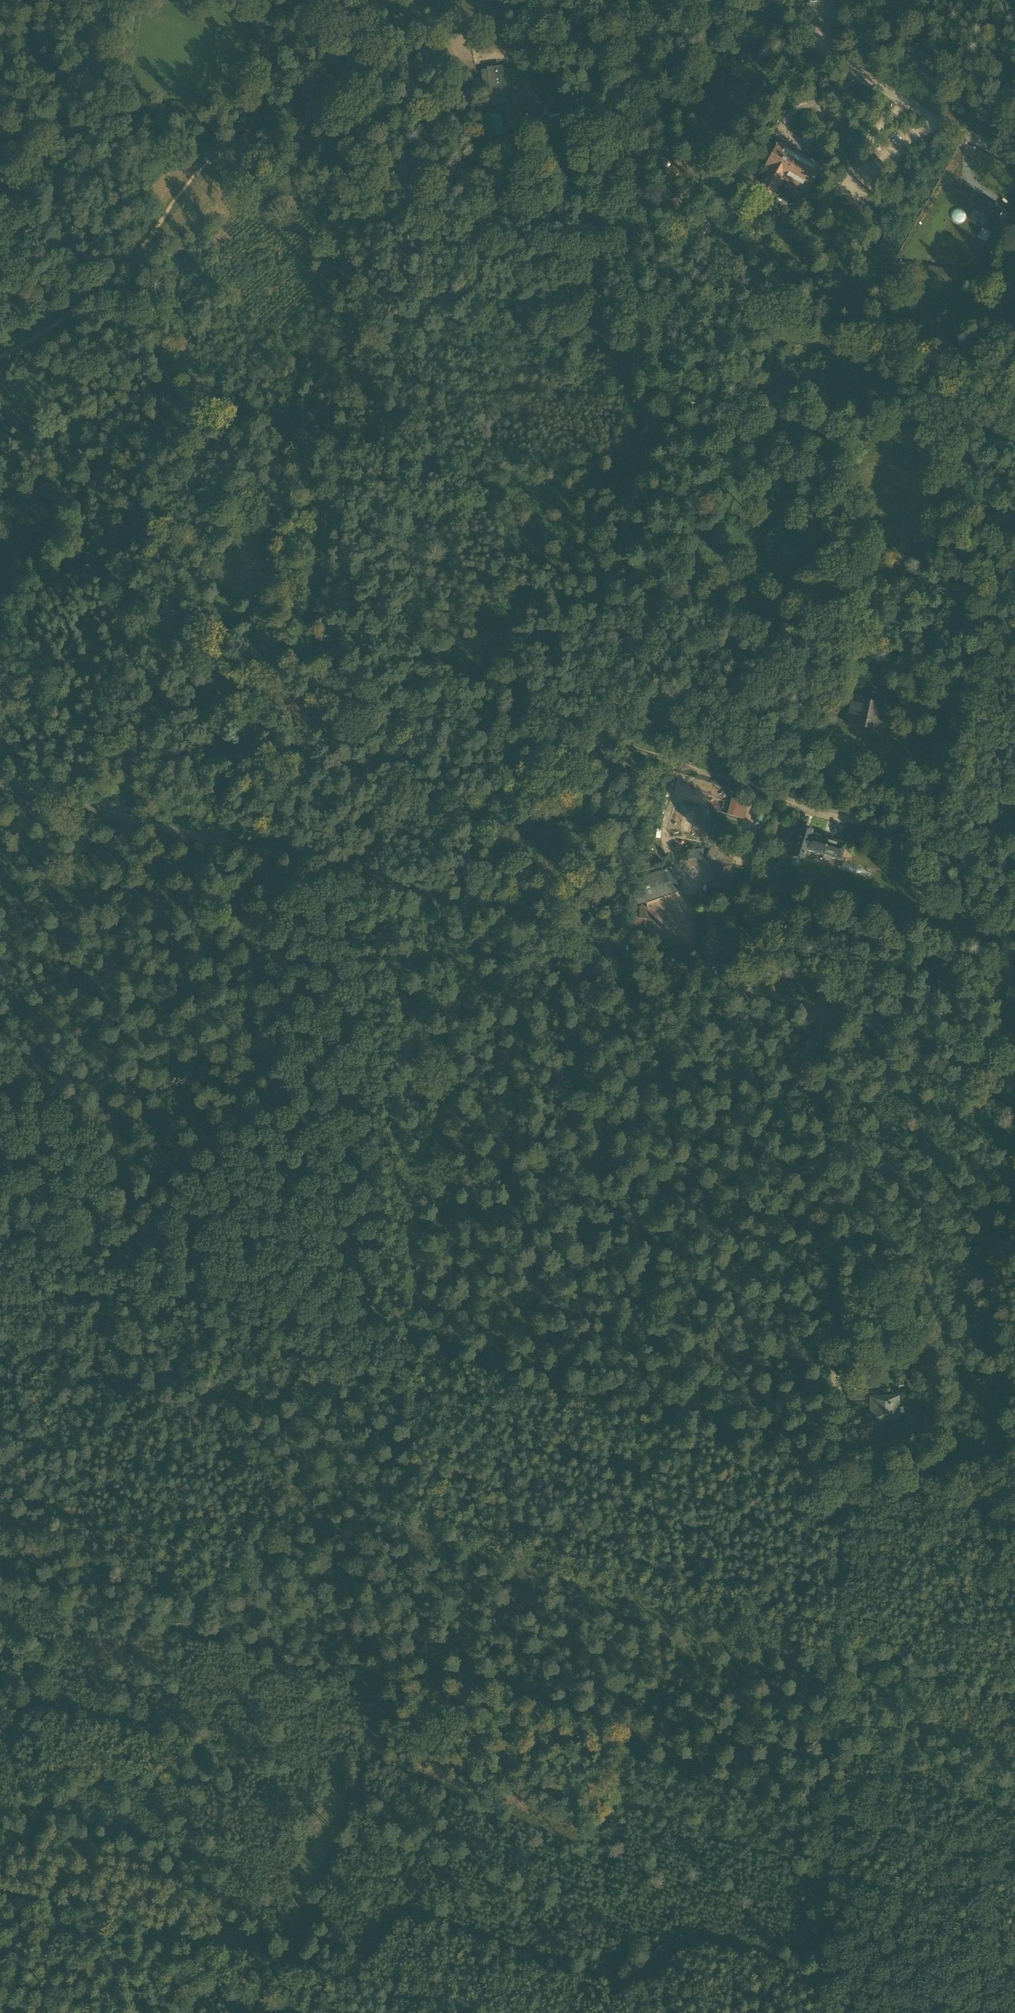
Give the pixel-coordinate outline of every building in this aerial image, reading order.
[(503,76),(493,77),(494,89),(504,88),(504,85),(505,85),(505,80),(503,80),(503,76)] [(1002,86),(1000,89),(1002,96),(1003,95),(1004,98),(1009,97),(1009,94),(1014,93),(1014,81),(1011,82),(1012,84),(1002,86)] [(741,95),(733,92),(728,103),(740,109),(747,95),(742,92),(741,95)] [(562,119),(552,121),(554,133),(564,131),(562,119)] [(552,121),(541,123),(541,127),(541,129),(542,129),(543,135),(554,133),(552,121)] [(809,163),(778,144),(764,169),(767,171),(761,182),(755,192),(754,195),(769,203),(784,177),(807,190),(812,181),(813,181),(823,164),(812,158),(809,163)] [(1003,211),(982,198),(975,209),(990,217),(984,227),(991,232),(997,221),(1003,211)] [(953,216),(963,220),(966,212),(956,208),(953,216)] [(710,224),(699,219),(691,233),(702,239),(710,224)] [(967,276),(931,269),(929,279),(965,286),(967,276)] [(937,500),(926,494),(920,506),(931,512),(937,500)] [(1014,525),(1003,517),(997,525),(1008,533),(1014,525)] [(864,698),(852,696),(849,709),(850,709),(848,717),(847,725),(857,727),(858,722),(875,725),(878,716),(885,717),(885,715),(886,715),(887,706),(863,701),(864,698)] [(885,717),(878,716),(875,725),(873,731),(888,734),(892,716),(886,715),(885,715),(885,717)] [(812,831),(801,828),(792,856),(803,859),(806,850),(811,834),(812,831)] [(712,847),(720,850),(723,843),(726,831),(718,829),(712,847)] [(811,834),(806,850),(824,855),(823,858),(831,860),(832,858),(840,860),(845,844),(811,834)] [(686,844),(688,861),(703,860),(702,843),(686,844)] [(720,850),(717,863),(731,867),(734,854),(725,851),(720,850)] [(870,876),(872,868),(842,861),(840,869),(870,876)] [(731,867),(717,863),(712,876),(713,876),(710,887),(712,887),(724,891),(731,867)] [(678,889),(672,869),(643,878),(640,887),(644,900),(678,889)] [(724,891),(712,887),(710,895),(722,899),(724,891)] [(1006,997),(1002,1008),(1014,1011),(1014,1000),(1006,997)] [(908,1380),(908,1391),(917,1391),(917,1380),(908,1380)] [(847,1383),(848,1392),(862,1391),(862,1383),(847,1383)] [(870,1398),(871,1417),(899,1415),(898,1396),(870,1398)]
